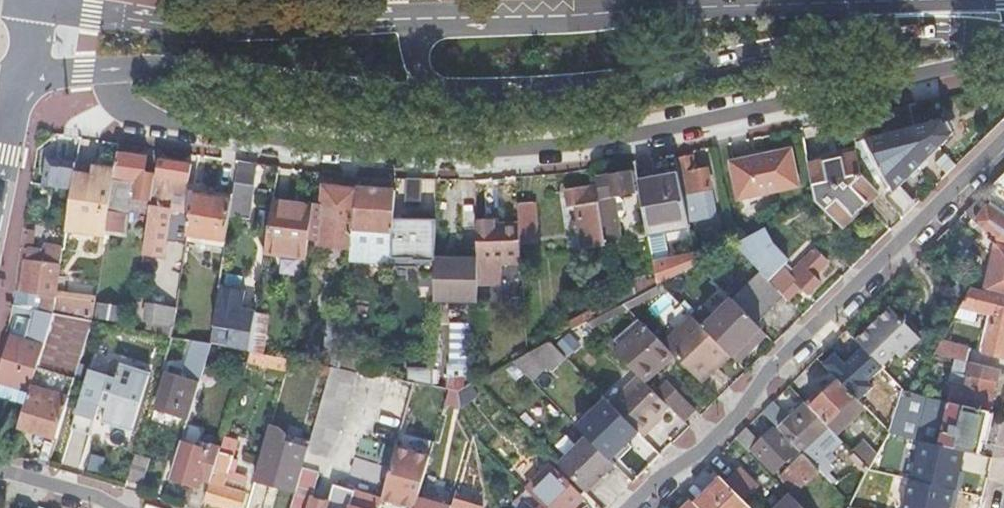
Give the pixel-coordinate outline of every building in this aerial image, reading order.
[(862,116),(849,119),(857,156),(861,176),(878,194),(902,219),(922,199),(905,181),(953,134),(945,119),(867,140),(862,116)] [(736,200),(800,187),(792,146),(727,160),(736,200)] [(150,199),(154,175),(143,173),(146,159),(117,154),(114,172),(110,197),(105,231),(117,232),(120,214),(125,215),(128,196),(150,199)] [(73,177),(75,160),(54,156),(53,161),(46,159),(45,160),(41,187),(70,191),(73,177)] [(807,167),(815,201),(841,229),(866,205),(878,194),(861,176),(857,156),(825,163),(807,167)] [(725,211),(715,162),(691,167),(690,157),(674,161),(678,180),(686,222),(725,211)] [(145,237),(142,256),(161,259),(168,210),(183,212),(189,165),(158,160),(145,237)] [(90,179),(73,177),(70,191),(70,195),(65,230),(104,235),(105,231),(110,197),(114,172),(98,169),(97,177),(90,176),(90,179)] [(600,198),(597,198),(603,239),(608,239),(607,233),(618,231),(612,197),(633,193),(630,173),(596,178),(600,198)] [(350,245),(354,192),(355,177),(339,175),(338,190),(324,189),(323,194),(313,193),(311,209),(307,242),(319,242),(350,245)] [(421,180),(405,179),(403,210),(420,210),(421,180)] [(678,180),(638,187),(638,192),(645,230),(686,222),(678,180)] [(234,182),(231,201),(229,217),(248,219),(253,185),(234,182)] [(597,198),(596,185),(564,190),(567,207),(576,206),(578,219),(580,232),(582,248),(604,245),(603,239),(597,198)] [(394,192),(355,189),(354,192),(350,245),(348,261),(391,264),(393,220),(394,192)] [(192,195),(186,235),(225,242),(229,217),(231,201),(192,195)] [(264,252),(305,259),(311,209),(271,203),(264,247),(264,252)] [(531,204),(516,204),(517,227),(518,244),(534,243),(531,204)] [(965,212),(983,230),(984,231),(998,245),(1003,246),(1003,219),(986,207),(983,212),(973,205),(965,212)] [(580,232),(578,219),(571,221),(573,233),(580,232)] [(434,221),(393,220),(391,264),(419,264),(419,287),(434,287),(434,261),(434,221)] [(476,220),(477,260),(477,286),(502,286),(502,265),(519,266),(518,244),(517,227),(499,226),(493,226),(493,220),(476,220)] [(772,244),(763,229),(732,243),(760,274),(784,298),(787,301),(796,292),(800,288),(804,292),(807,296),(819,284),(814,278),(828,264),(815,251),(791,276),(783,267),(788,261),(772,244)] [(1003,297),(1003,246),(998,245),(984,231),(974,242),(991,258),(983,292),(1003,297)] [(44,295),(41,313),(52,315),(56,290),(62,248),(43,245),(42,251),(28,249),(27,262),(26,263),(22,292),(44,295)] [(477,260),(434,261),(434,287),(433,301),(477,299),(477,286),(477,260)] [(760,274),(731,301),(755,326),(784,298),(760,274)] [(675,277),(659,285),(666,291),(678,284),(675,277)] [(970,288),(959,308),(983,314),(981,320),(987,321),(985,327),(989,328),(983,352),(1003,358),(1003,353),(1003,297),(983,292),(972,289),(970,288)] [(56,290),(52,315),(70,318),(91,322),(95,301),(96,295),(56,290)] [(213,325),(211,345),(248,352),(254,313),(240,311),(243,294),(218,291),(213,325)] [(116,326),(120,306),(95,301),(91,322),(116,326)] [(587,323),(612,310),(607,301),(597,306),(596,307),(568,325),(574,330),(587,323)] [(755,326),(731,301),(713,320),(699,306),(690,316),(691,317),(703,329),(727,354),(731,357),(759,331),(755,326)] [(623,304),(613,309),(612,310),(587,323),(591,328),(628,309),(623,304)] [(145,332),(170,337),(175,309),(148,305),(145,322),(146,322),(145,332)] [(12,316),(31,321),(25,344),(12,340),(0,376),(0,381),(29,391),(30,387),(52,315),(41,313),(14,308),(12,316)] [(861,347),(879,367),(893,353),(898,358),(918,339),(889,308),(855,341),(861,347)] [(328,314),(322,365),(330,367),(339,368),(340,358),(344,315),(328,314)] [(635,316),(607,344),(614,352),(642,323),(635,316)] [(663,345),(671,353),(699,381),(727,354),(703,329),(691,317),(663,345)] [(91,322),(70,318),(58,361),(78,367),(87,334),(91,322)] [(614,352),(634,372),(642,381),(671,353),(663,345),(642,323),(614,352)] [(570,332),(553,341),(566,356),(582,345),(570,332)] [(184,339),(170,337),(166,356),(178,360),(184,339)] [(969,348),(941,341),(933,354),(953,359),(966,362),(969,348)] [(526,356),(513,363),(514,364),(524,374),(531,381),(560,353),(550,343),(526,356)] [(845,362),(835,351),(820,363),(856,400),(874,387),(867,378),(879,367),(861,347),(845,362)] [(264,355),(248,352),(245,364),(284,372),(287,359),(264,355)] [(355,372),(366,374),(385,378),(386,365),(340,358),(339,368),(355,372)] [(385,378),(388,378),(413,383),(429,386),(433,387),(433,365),(386,358),(386,365),(385,378)] [(86,369),(68,428),(86,434),(90,422),(97,424),(129,433),(147,374),(114,364),(110,377),(86,369)] [(964,396),(961,405),(988,412),(998,370),(971,364),(965,386),(959,384),(957,393),(964,396)] [(187,419),(200,375),(188,372),(190,368),(184,366),(179,377),(160,373),(150,408),(187,419)] [(307,451),(295,492),(291,507),(327,507),(328,503),(312,498),(319,473),(322,474),(329,464),(355,372),(339,368),(330,367),(307,451)] [(634,372),(605,400),(637,433),(642,438),(654,426),(652,423),(658,417),(668,407),(655,394),(642,381),(634,372)] [(380,501),(395,448),(399,432),(413,383),(388,378),(354,498),(352,497),(348,507),(378,507),(380,501)] [(0,381),(0,388),(27,397),(29,391),(0,381)] [(666,381),(655,394),(668,407),(681,422),(694,410),(666,381)] [(834,436),(864,408),(856,400),(838,382),(826,394),(821,389),(805,405),(810,410),(825,426),(834,436)] [(68,399),(30,387),(29,391),(27,397),(18,427),(56,439),(56,438),(65,407),(68,399)] [(942,400),(903,391),(889,434),(908,438),(979,455),(988,412),(961,405),(942,400)] [(605,400),(577,427),(610,460),(620,450),(628,443),(637,433),(605,400)] [(803,448),(825,426),(810,410),(795,424),(790,419),(773,401),(761,412),(778,431),(802,455),(817,471),(819,473),(824,468),(814,457),(810,461),(807,458),(810,455),(803,448)] [(810,410),(805,405),(790,419),(795,424),(810,410)] [(652,423),(654,426),(661,419),(658,417),(652,423)] [(201,431),(185,426),(169,479),(197,487),(199,479),(210,483),(219,451),(198,443),(201,431)] [(277,430),(269,427),(258,465),(254,481),(280,488),(295,492),(307,451),(283,444),(285,437),(277,430)] [(745,428),(734,438),(749,454),(752,451),(773,472),(795,452),(773,430),(765,438),(760,443),(756,440),(745,428)] [(760,443),(765,438),(761,435),(756,440),(760,443)] [(219,451),(210,483),(204,502),(224,507),(241,507),(245,494),(240,492),(245,478),(228,473),(228,470),(232,472),(236,461),(231,460),(237,442),(223,437),(219,451)] [(586,437),(558,466),(585,494),(614,465),(610,460),(586,437)] [(628,443),(620,450),(624,455),(632,447),(628,443)] [(429,457),(395,448),(380,501),(405,507),(414,507),(417,498),(429,457)] [(868,471),(875,458),(868,451),(858,460),(868,471)] [(795,493),(817,471),(802,455),(779,478),(795,493)] [(148,461),(134,457),(127,481),(141,486),(148,461)] [(527,490),(532,496),(544,507),(569,507),(580,498),(551,466),(527,490)] [(725,483),(742,501),(759,485),(741,467),(725,483)] [(742,501),(725,483),(721,479),(695,505),(698,507),(749,507),(742,501)] [(964,498),(909,485),(903,507),(961,507),(964,498)] [(789,496),(776,507),(801,507),(789,496)] [(415,507),(449,507),(417,498),(415,507)]
